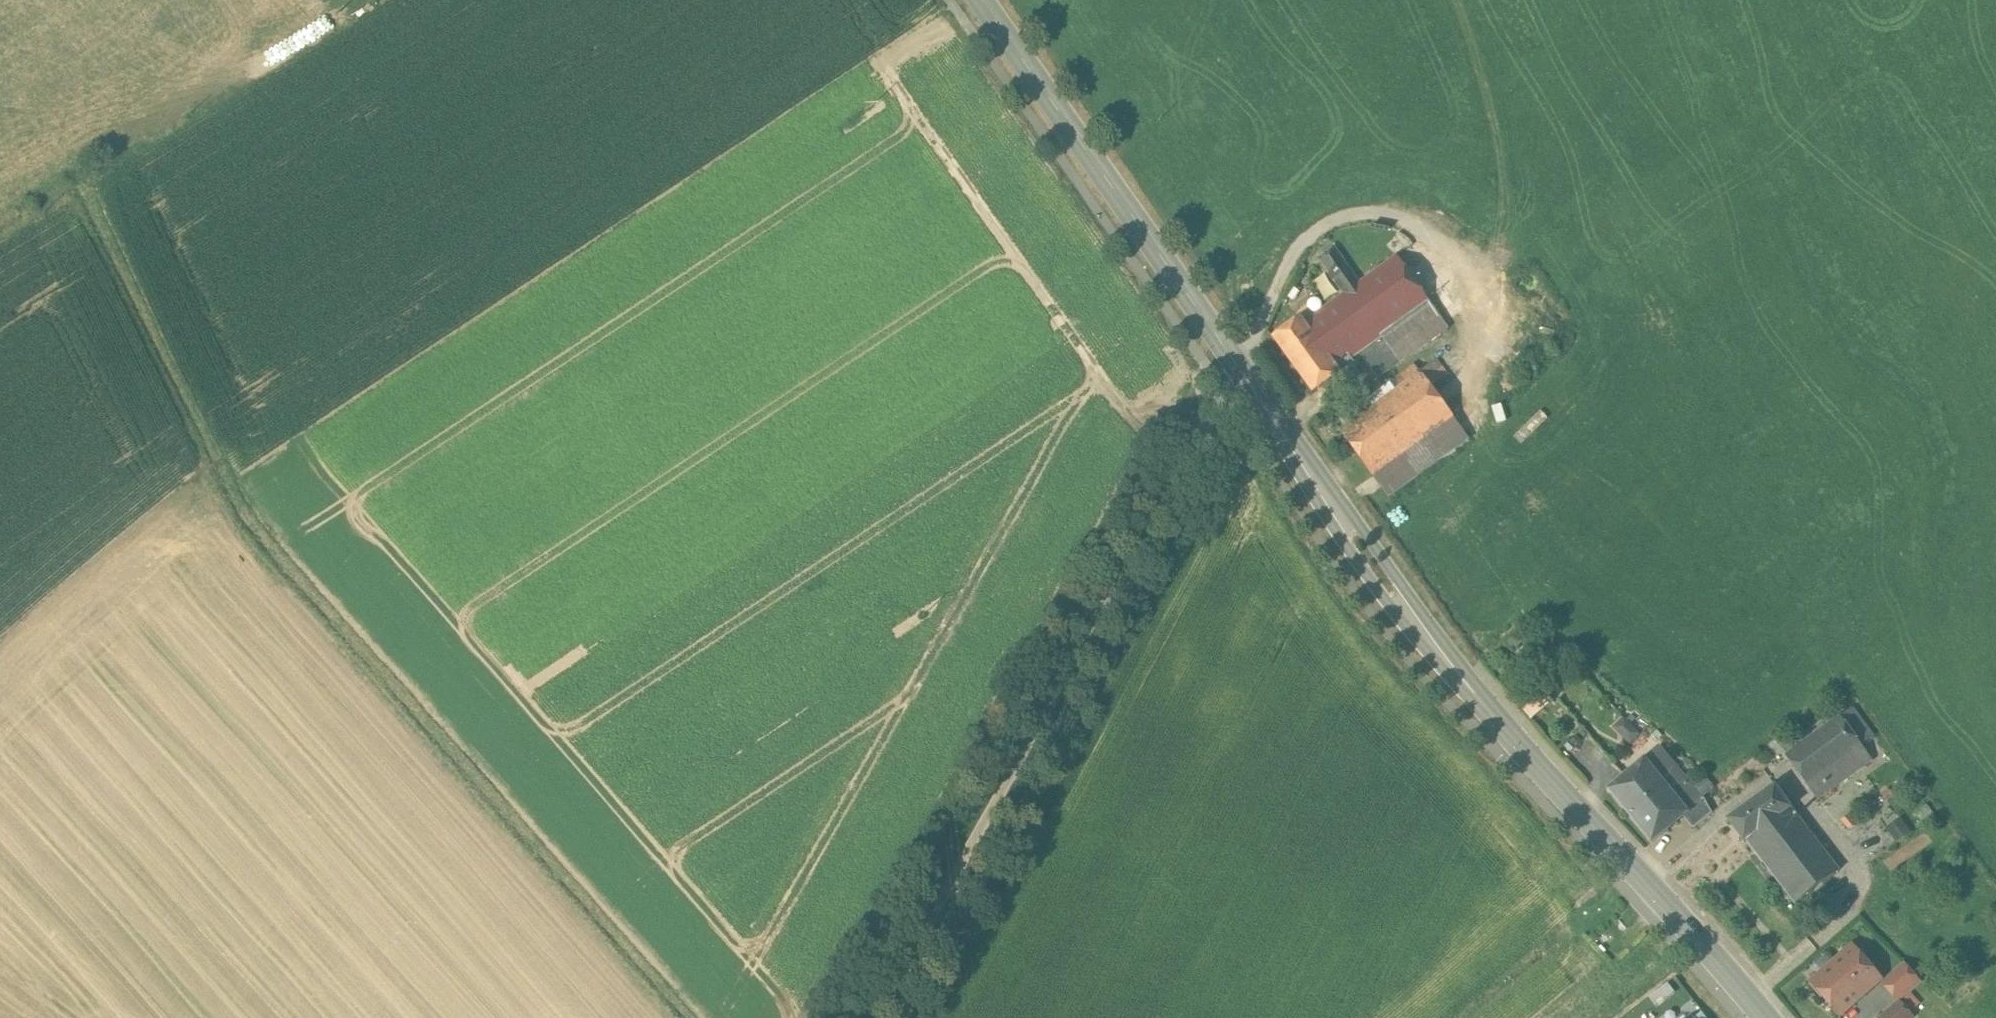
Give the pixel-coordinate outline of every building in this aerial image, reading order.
[(1359,284),(1335,250),(1320,261),(1344,295),(1359,284)] [(1344,295),(1305,323),(1338,368),(1351,359),(1359,353),(1379,338),(1428,303),(1396,258),(1359,284),(1344,295)] [(1428,303),(1379,338),(1398,364),(1447,329),(1428,303)] [(1305,323),(1302,318),(1274,338),(1314,393),(1355,364),(1351,359),(1338,368),(1305,323)] [(1398,364),(1379,338),(1359,353),(1377,379),(1398,364)] [(1435,360),(1420,372),(1431,388),(1447,376),(1435,360)] [(1415,364),(1394,380),(1400,387),(1420,372),(1415,364)] [(1400,387),(1341,431),(1374,476),(1453,417),(1431,388),(1420,372),(1400,387)] [(1453,417),(1374,476),(1390,498),(1469,440),(1453,417)] [(1544,692),(1526,707),(1534,717),(1553,701),(1544,692)] [(1851,710),(1841,717),(1854,734),(1863,728),(1851,710)] [(1841,717),(1786,756),(1817,800),(1872,761),(1854,734),(1841,717)] [(1886,751),(1867,725),(1863,728),(1854,734),(1872,761),(1886,751)] [(1703,799),(1659,747),(1609,789),(1652,842),(1684,816),(1704,800),(1703,799)] [(1775,786),(1728,822),(1746,844),(1748,843),(1796,906),(1840,872),(1792,808),(1775,786)] [(1704,800),(1684,816),(1693,828),(1713,813),(1704,798),(1703,799),(1704,800)] [(1835,962),(1828,953),(1824,953),(1813,962),(1813,966),(1820,975),(1811,982),(1839,1015),(1881,979),(1856,951),(1848,958),(1844,954),(1835,962)] [(1905,963),(1882,983),(1898,1001),(1920,981),(1905,963)] [(1880,1017),(1911,1017),(1913,1017),(1899,1002),(1880,1017)]
